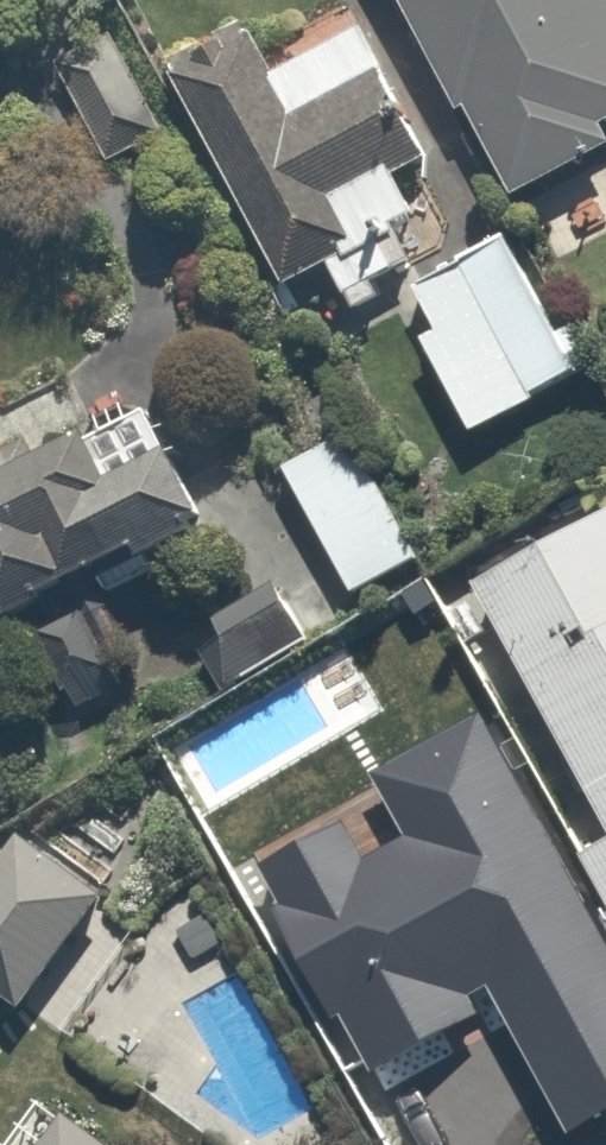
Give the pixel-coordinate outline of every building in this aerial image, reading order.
[(485,198),(456,139),(438,142),(379,29),(356,40),(336,0),(300,0),(255,22),(169,64),(288,308),(346,280),(358,305),(471,251),(450,212),(485,198)] [(526,213),(605,166),(605,0),(400,0),(526,213)] [(109,23),(32,62),(93,180),(170,140),(109,23)] [(424,351),(469,454),(605,393),(536,237),(508,249),(420,288),(444,342),(424,351)] [(173,427),(0,484),(0,644),(34,633),(55,697),(130,672),(113,617),(224,581),(173,427)] [(375,430),(288,477),(362,613),(449,566),(375,430)] [(491,606),(605,806),(605,539),(491,606)] [(286,590),(205,635),(236,691),(317,646),(286,590)] [(25,846),(0,884),(0,992),(48,1025),(124,913),(25,846)] [(596,859),(605,876),(605,853),(596,859)] [(59,1113),(36,1144),(105,1144),(59,1113)]
